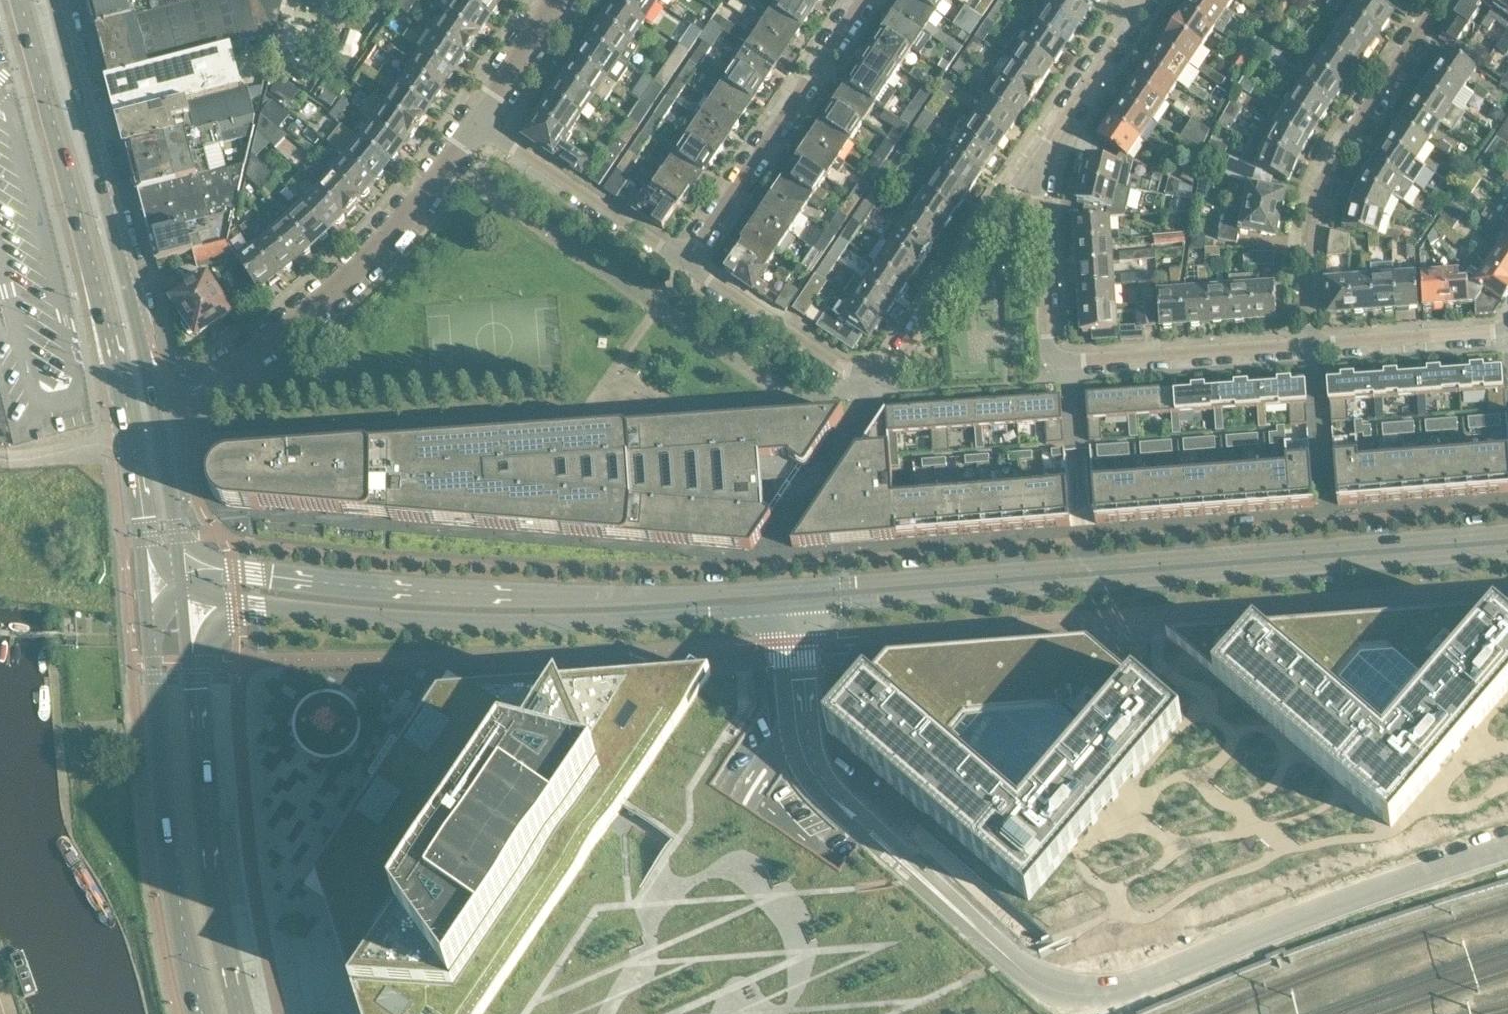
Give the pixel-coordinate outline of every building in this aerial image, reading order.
[(90,1),(97,28),(204,0),(92,0),(90,1)] [(259,39),(249,0),(204,0),(97,28),(110,78),(233,46),(232,46),(259,39)] [(417,0),(402,0),(397,7),(408,14),(417,0)] [(465,0),(440,0),(436,7),(446,14),(478,35),(479,34),(483,33),(486,29),(485,25),(490,17),(465,0)] [(490,17),(491,15),(495,15),(498,10),(497,6),(502,0),(465,0),(490,17)] [(654,0),(617,0),(618,1),(617,2),(647,22),(660,4),(654,0)] [(774,10),(767,21),(746,6),(745,7),(734,0),(732,0),(728,5),(762,28),(789,47),(795,38),(798,38),(801,34),(800,31),(801,29),(774,10)] [(798,0),(781,0),(774,10),(801,29),(803,26),(806,26),(809,22),(808,19),(814,10),(798,0)] [(814,10),(819,2),(823,2),(824,0),(798,0),(814,10)] [(937,13),(917,0),(904,0),(901,5),(903,6),(898,14),(924,32),(924,31),(933,37),(935,38),(934,39),(958,54),(963,47),(929,25),(937,13)] [(945,0),(917,0),(937,13),(945,0)] [(975,13),(982,18),(994,0),(983,0),(975,13)] [(1044,4),(1046,5),(1050,7),(1079,27),(1081,28),(1093,9),(1079,0),(1047,0),(1044,4)] [(1212,0),(1190,0),(1187,4),(1188,7),(1186,10),(1214,29),(1215,28),(1224,34),(1236,15),(1227,10),(1212,0)] [(1227,10),(1234,0),(1212,0),(1227,10)] [(1337,12),(1342,5),(1335,0),(1331,0),(1328,5),(1337,12)] [(1374,0),(1360,0),(1352,12),(1379,31),(1380,30),(1382,31),(1388,22),(1386,21),(1392,12),(1374,0)] [(1404,0),(1390,0),(1388,3),(1407,16),(1414,6),(1404,0)] [(1457,12),(1472,23),(1480,12),(1477,11),(1483,2),(1494,10),(1501,0),(1465,0),(1457,12)] [(1494,10),(1482,26),(1489,31),(1496,21),(1507,29),(1507,0),(1501,0),(1494,10)] [(996,24),(1007,7),(1000,1),(988,19),(996,24)] [(647,22),(617,2),(612,9),(608,10),(604,15),(605,20),(604,21),(634,41),(647,22)] [(703,33),(713,18),(701,10),(695,20),(685,13),(687,11),(672,2),(670,5),(666,3),(664,7),(682,18),(681,19),(693,26),(692,26),(703,33)] [(1038,12),(1034,18),(1035,25),(1037,27),(1067,46),(1068,44),(1070,45),(1076,36),(1074,35),(1079,27),(1050,7),(1046,5),(1042,11),(1038,12)] [(1202,47),(1214,29),(1186,10),(1182,16),(1180,15),(1172,26),(1202,47)] [(1379,31),(1352,12),(1340,30),(1369,50),(1376,40),(1374,38),(1379,31)] [(1454,49),(1472,23),(1457,12),(1439,39),(1454,49)] [(478,35),(446,14),(434,32),(465,53),(471,45),(473,47),(480,38),(477,36),(478,35)] [(887,30),(885,32),(912,50),(921,56),(933,37),(924,31),(924,32),(898,14),(892,22),(889,23),(886,27),(887,30)] [(789,47),(762,28),(755,39),(723,18),(718,26),(729,32),(729,33),(739,39),(750,46),(749,47),(777,65),(789,47)] [(1282,45),(1295,26),(1284,20),(1271,39),(1282,45)] [(641,45),(634,41),(604,21),(599,29),(596,27),(590,36),(592,38),(591,40),(628,65),(641,45)] [(690,51),(699,39),(703,33),(692,26),(680,44),(690,51)] [(1202,47),(1172,26),(1165,36),(1168,37),(1161,47),(1189,65),(1202,47)] [(1067,46),(1037,27),(1025,45),(1054,65),(1055,63),(1057,64),(1064,54),(1062,53),(1067,46)] [(419,38),(405,29),(400,36),(414,46),(419,38)] [(1322,35),(1312,29),(1307,35),(1317,42),(1322,35)] [(1369,50),(1340,30),(1328,48),(1357,68),(1369,50)] [(1499,45),(1507,51),(1507,49),(1507,31),(1499,45)] [(465,53),(434,32),(422,50),(454,71),(459,64),(462,63),(465,58),(465,54),(465,53)] [(899,68),(912,50),(885,32),(884,34),(881,34),(878,38),(879,42),(873,50),(899,68)] [(734,46),(739,39),(729,33),(724,40),(734,46)] [(988,45),(987,45),(975,38),(963,56),(970,61),(975,65),(988,45)] [(1254,55),(1263,43),(1257,38),(1248,51),(1254,55)] [(631,66),(628,65),(591,40),(586,48),(584,46),(578,56),(580,57),(579,58),(618,85),(631,66)] [(700,66),(712,48),(703,42),(691,60),(699,66),(700,66)] [(678,70),(690,51),(680,44),(667,63),(678,70)] [(1025,45),(1013,63),(1044,84),(1052,72),(1050,71),(1054,65),(1025,45)] [(242,83),(233,46),(110,78),(121,120),(248,87),(246,81),(242,83)] [(777,65),(749,47),(737,65),(764,83),(765,81),(769,81),(773,75),(772,72),(777,65)] [(1189,65),(1161,47),(1157,48),(1154,53),(1155,56),(1149,65),(1177,84),(1189,65)] [(1357,68),(1328,48),(1322,57),(1310,50),(1304,59),(1315,67),(1342,85),(1347,78),(1350,79),(1357,68)] [(402,63),(407,56),(396,49),(391,56),(402,63)] [(1477,69),(1448,49),(1447,51),(1444,52),(1440,57),(1441,60),(1435,68),(1465,88),(1477,69)] [(454,71),(422,50),(410,68),(442,90),(447,82),(450,82),(454,77),(453,72),(454,71)] [(887,87),(899,68),(873,50),(867,59),(864,59),(861,63),(862,67),(861,69),(887,87)] [(947,54),(938,68),(946,73),(955,59),(947,54)] [(960,76),(970,61),(963,56),(953,71),(960,76)] [(618,85),(579,58),(573,67),(571,65),(565,75),(567,76),(566,78),(604,104),(612,92),(623,99),(627,91),(618,85)] [(687,84),(699,66),(691,60),(679,79),(687,84)] [(665,89),(678,70),(667,63),(654,82),(665,89)] [(1013,63),(1000,82),(1031,102),(1044,84),(1013,63)] [(397,87),(398,86),(390,81),(389,82),(378,75),(379,74),(365,65),(360,72),(393,94),(384,105),(419,128),(426,118),(424,116),(429,108),(397,87)] [(764,83),(737,65),(730,76),(719,68),(714,76),(752,101),(757,94),(761,93),(764,89),(763,85),(764,83)] [(1164,103),(1177,84),(1149,65),(1148,66),(1145,66),(1142,71),(1143,73),(1136,83),(1164,103)] [(1213,71),(1203,65),(1198,71),(1208,77),(1213,71)] [(1315,67),(1307,78),(1297,70),(1296,71),(1287,65),(1283,72),(1292,78),(1292,79),(1302,85),(1330,103),(1334,96),(1337,97),(1343,88),(1341,86),(1342,85),(1315,67)] [(394,74),(384,67),(379,74),(378,75),(389,82),(390,81),(394,74)] [(442,90),(410,68),(398,86),(397,87),(429,108),(435,100),(438,100),(442,95),(441,91),(442,90)] [(925,75),(915,68),(910,75),(921,82),(925,75)] [(1473,94),(1473,93),(1465,88),(1435,68),(1435,69),(1431,70),(1429,75),(1429,78),(1423,87),(1463,113),(1475,95),(1473,94)] [(854,79),(849,87),(875,105),(884,111),(896,93),(887,87),(861,69),(860,70),(856,70),(853,75),(854,79)] [(1292,78),(1283,72),(1278,79),(1288,85),(1292,79),(1292,78)] [(1000,82),(990,75),(978,92),(989,99),(988,100),(1016,119),(1022,111),(1024,112),(1031,102),(1000,82)] [(752,101),(714,76),(710,83),(720,90),(713,102),(740,120),(741,118),(744,118),(747,114),(746,110),(752,101)] [(604,104),(566,78),(560,86),(556,87),(553,92),(554,96),(553,96),(584,117),(591,105),(599,111),(604,104)] [(652,108),(665,89),(654,82),(647,78),(634,96),(652,108)] [(675,103),(675,102),(687,84),(679,79),(667,97),(675,103)] [(947,98),(954,86),(946,81),(938,93),(945,98),(945,97),(947,98)] [(1152,121),(1164,103),(1136,83),(1135,84),(1132,85),(1129,89),(1130,93),(1124,102),(1152,121)] [(1200,89),(1190,83),(1186,89),(1196,96),(1200,89)] [(921,110),(933,91),(925,85),(913,104),(921,110)] [(1302,85),(1289,106),(1317,123),(1318,121),(1321,123),(1326,114),(1324,112),(1330,103),(1302,85)] [(279,86),(256,111),(277,130),(300,105),(279,86)] [(128,149),(255,116),(248,87),(121,120),(128,149)] [(849,87),(836,106),(863,123),(870,113),(903,135),(908,127),(884,111),(875,105),(849,87)] [(1454,133),(1466,115),(1463,113),(1423,87),(1420,88),(1417,93),(1417,96),(1412,105),(1441,124),(1454,133)] [(1484,100),(1488,93),(1478,87),(1473,93),(1473,94),(1475,95),(1484,100)] [(938,93),(931,104),(937,109),(945,98),(938,93)] [(1274,107),(1279,99),(1269,93),(1264,100),(1274,107)] [(584,117),(553,96),(548,105),(543,106),(540,110),(541,114),(540,115),(571,136),(584,117)] [(419,128),(384,105),(374,98),(363,115),(373,122),(404,144),(409,137),(411,139),(419,128)] [(337,121),(350,105),(343,99),(330,116),(337,121)] [(1016,119),(988,100),(976,119),(1004,138),(1010,129),(1012,130),(1018,121),(1016,119)] [(1179,101),(1174,108),(1184,115),(1188,108),(1179,101)] [(663,102),(654,116),(663,121),(672,108),(663,102)] [(740,120),(713,102),(705,112),(695,106),(690,113),(727,138),(733,130),(736,130),(739,126),(738,122),(740,120)] [(1152,121),(1124,102),(1123,102),(1120,103),(1117,108),(1117,111),(1111,120),(1140,140),(1152,121)] [(1232,102),(1224,116),(1235,122),(1243,108),(1232,102)] [(912,124),(921,110),(913,104),(903,118),(912,124)] [(1428,142),(1441,124),(1412,105),(1411,106),(1408,106),(1404,112),(1405,115),(1399,123),(1428,142)] [(850,142),(863,123),(836,106),(831,114),(827,114),(824,119),(825,122),(823,124),(850,142)] [(1317,123),(1289,106),(1277,126),(1308,143),(1313,134),(1313,130),(1317,123)] [(937,118),(926,111),(914,129),(925,136),(937,118)] [(727,138),(690,113),(686,120),(696,126),(688,138),(717,158),(724,148),(722,146),(727,138)] [(571,136),(540,115),(526,137),(581,175),(591,161),(566,144),(571,136)] [(206,176),(205,175),(200,158),(190,160),(188,153),(224,144),(222,135),(238,131),(238,132),(254,128),(255,118),(255,116),(128,149),(140,194),(206,176)] [(663,121),(654,116),(642,134),(650,140),(663,121)] [(999,149),(1006,139),(1004,138),(976,119),(969,128),(960,123),(955,130),(964,136),(963,137),(992,156),(997,147),(999,149)] [(1264,119),(1253,139),(1266,145),(1265,147),(1295,161),(1300,153),(1303,152),(1308,143),(1277,126),(1264,119)] [(627,146),(640,127),(629,120),(617,139),(627,146)] [(1128,157),(1140,140),(1111,120),(1111,121),(1107,122),(1104,126),(1105,129),(1099,138),(1118,151),(1128,157)] [(1176,126),(1166,120),(1161,126),(1171,133),(1176,126)] [(1497,137),(1507,144),(1507,121),(1497,137)] [(404,144),(373,122),(360,139),(359,140),(390,164),(391,162),(395,162),(399,157),(398,153),(404,144)] [(1416,161),(1428,142),(1399,123),(1399,124),(1396,125),(1392,130),(1393,133),(1387,142),(1416,161)] [(850,142),(823,124),(822,126),(819,126),(816,130),(817,134),(812,142),(838,160),(850,142)] [(359,140),(360,139),(342,125),(341,126),(337,132),(329,143),(345,157),(375,181),(376,180),(380,179),(384,174),(384,171),(390,164),(359,140)] [(258,132),(254,156),(263,166),(278,152),(258,132)] [(638,157),(650,140),(642,134),(630,152),(640,159),(640,158),(638,157)] [(909,154),(918,139),(910,135),(901,148),(909,154)] [(963,137),(952,154),(951,155),(980,174),(985,166),(987,167),(994,157),(992,156),(963,137)] [(1486,144),(1476,137),(1471,144),(1482,151),(1486,144)] [(1507,148),(1507,144),(1497,137),(1485,155),(1498,164),(1507,148)] [(717,158),(688,138),(676,155),(675,157),(703,175),(708,167),(710,169),(717,158)] [(614,165),(627,146),(617,139),(604,158),(614,165)] [(884,165),(897,145),(887,139),(874,158),(884,165)] [(1266,145),(1253,139),(1241,163),(1264,172),(1287,182),(1291,172),(1293,173),(1297,164),(1294,163),(1295,161),(1265,147),(1266,145)] [(1229,148),(1211,141),(1208,150),(1225,156),(1229,148)] [(845,164),(838,160),(812,142),(806,151),(802,151),(799,155),(800,159),(799,160),(826,178),(834,166),(841,170),(845,164)] [(1425,166),(1416,161),(1387,142),(1384,143),(1380,149),(1380,152),(1375,160),(1414,185),(1426,168),(1425,167),(1425,166)] [(675,157),(676,155),(658,144),(653,152),(670,163),(663,174),(664,174),(663,175),(693,195),(700,184),(698,182),(703,175),(675,157)] [(1471,170),(1483,152),(1471,144),(1460,163),(1471,170)] [(951,155),(952,154),(942,147),(928,167),(967,193),(968,190),(971,192),(977,182),(975,181),(980,174),(951,155)] [(897,170),(909,154),(901,148),(890,165),(897,170)] [(1197,171),(1202,153),(1194,148),(1183,163),(1189,166),(1188,167),(1196,171),(1197,171)] [(1127,189),(1134,161),(1128,157),(1118,151),(1111,161),(1085,154),(1083,163),(1087,164),(1083,178),(1117,187),(1127,189)] [(627,177),(640,159),(630,152),(617,171),(630,179),(630,178),(627,177)] [(254,156),(247,178),(253,185),(266,170),(254,156)] [(375,181),(345,157),(331,173),(360,198),(361,196),(366,196),(370,192),(369,188),(375,181)] [(599,187),(614,165),(604,158),(589,180),(599,187)] [(873,182),(884,165),(874,158),(863,175),(873,182)] [(1259,188),(1264,172),(1241,163),(1234,160),(1231,159),(1225,174),(1249,183),(1244,207),(1244,208),(1281,216),(1284,201),(1281,201),(1283,193),(1259,188)] [(819,189),(826,178),(799,160),(798,162),(795,162),(792,166),(793,170),(787,179),(823,203),(828,195),(819,189)] [(1368,171),(1362,180),(1393,196),(1404,202),(1414,185),(1375,160),(1374,162),(1371,162),(1368,167),(1368,171)] [(1429,160),(1425,166),(1425,167),(1426,168),(1435,174),(1440,167),(1429,160)] [(233,215),(243,172),(245,166),(244,165),(205,175),(206,176),(140,194),(151,237),(233,215)] [(967,193),(928,167),(917,184),(927,191),(926,192),(955,211),(956,209),(958,210),(965,200),(963,199),(967,193)] [(1181,179),(1194,184),(1196,171),(1188,167),(1181,179)] [(617,199),(630,179),(617,171),(604,191),(617,199)] [(360,198),(331,173),(319,187),(317,189),(344,216),(346,214),(348,215),(356,207),(354,205),(360,198)] [(1472,173),(1461,189),(1462,189),(1471,196),(1482,180),(1472,174),(1472,173)] [(693,195),(663,175),(656,185),(647,178),(641,186),(646,188),(645,189),(678,211),(683,203),(686,205),(693,195)] [(905,176),(900,184),(911,191),(916,184),(905,176)] [(1114,200),(1117,187),(1083,178),(1083,180),(1081,179),(1078,190),(1080,190),(1077,203),(1076,207),(1084,209),(1085,205),(1111,212),(1116,213),(1119,203),(1114,202),(1114,200)] [(823,203),(787,179),(782,186),(780,185),(772,196),(801,215),(810,203),(819,209),(823,203)] [(860,201),(871,185),(862,180),(852,195),(860,201)] [(1384,215),(1392,197),(1393,196),(1362,180),(1361,183),(1358,184),(1356,190),(1356,191),(1352,204),(1384,216),(1384,215)] [(301,191),(294,182),(287,188),(295,196),(301,191)] [(1213,184),(1200,182),(1198,198),(1208,200),(1213,184)] [(875,208),(887,190),(877,183),(864,203),(874,210),(875,208)] [(1192,200),(1194,189),(1185,185),(1183,199),(1192,200)] [(344,216),(317,189),(301,204),(329,232),(336,224),(340,224),(345,220),(344,216)] [(678,211),(645,189),(637,201),(632,197),(627,206),(663,230),(676,212),(676,213),(677,211),(678,212),(678,211)] [(1437,190),(1432,197),(1442,204),(1447,196),(1437,190)] [(955,211),(926,192),(914,210),(943,229),(944,227),(946,229),(952,219),(950,218),(955,211)] [(860,201),(852,195),(840,213),(848,218),(860,201)] [(768,208),(762,215),(789,233),(797,239),(809,221),(801,215),(772,196),(765,206),(768,208)] [(1190,212),(1192,200),(1183,199),(1180,198),(1179,213),(1190,212)] [(860,209),(853,220),(863,226),(874,210),(864,203),(860,209)] [(329,232),(301,204),(293,212),(285,218),(312,247),(320,240),(323,240),(328,236),(328,232),(329,232)] [(1378,236),(1384,216),(1352,204),(1351,206),(1348,207),(1346,213),(1348,215),(1344,227),(1378,236)] [(1452,231),(1464,215),(1452,204),(1441,219),(1452,231)] [(1147,215),(1148,210),(1127,206),(1124,217),(1147,215)] [(1244,208),(1244,207),(1237,206),(1235,219),(1223,217),(1219,240),(1237,244),(1240,231),(1249,233),(1250,231),(1274,236),(1275,228),(1278,228),(1281,216),(1244,208)] [(1493,214),(1487,209),(1482,216),(1498,228),(1502,221),(1493,214)] [(914,210),(903,227),(902,228),(933,249),(934,248),(933,248),(940,238),(938,236),(943,229),(914,210)] [(1405,224),(1408,217),(1396,212),(1393,219),(1405,224)] [(274,223),(266,213),(261,220),(267,228),(274,223)] [(840,213),(833,223),(841,228),(848,218),(840,213)] [(233,215),(151,237),(158,262),(195,252),(227,244),(232,221),(233,215)] [(777,252),(789,233),(762,215),(757,223),(755,221),(747,232),(777,252)] [(1110,240),(1108,217),(1075,220),(1075,222),(1073,224),(1074,230),(1076,233),(1077,243),(1110,240)] [(312,247),(285,218),(269,232),(294,263),(303,256),(306,256),(311,252),(311,248),(312,247)] [(1441,219),(1434,230),(1441,239),(1442,239),(1443,241),(1446,237),(1454,245),(1460,238),(1452,231),(1441,219)] [(852,245),(864,227),(863,226),(853,220),(841,238),(850,244),(852,245)] [(277,275),(240,230),(232,221),(227,244),(236,260),(257,291),(267,282),(270,285),(279,278),(277,275)] [(902,228),(903,227),(895,221),(883,240),(891,245),(890,246),(921,266),(921,267),(933,249),(902,228)] [(294,263),(269,232),(259,241),(246,225),(240,230),(277,275),(284,270),(289,270),(293,267),(293,263),(294,263)] [(1349,253),(1349,234),(1349,233),(1330,229),(1327,255),(1349,253)] [(1133,239),(1132,230),(1119,231),(1119,240),(1133,239)] [(1400,240),(1402,233),(1389,230),(1387,237),(1400,240)] [(1441,239),(1434,230),(1427,240),(1430,246),(1441,239)] [(777,252),(747,232),(740,242),(743,244),(738,251),(769,272),(771,269),(766,267),(777,252)] [(1186,243),(1185,234),(1154,236),(1155,246),(1186,243)] [(1499,246),(1507,252),(1507,234),(1499,246)] [(831,244),(823,238),(815,250),(823,256),(831,244)] [(837,264),(850,244),(841,238),(828,258),(837,264)] [(1112,262),(1110,240),(1077,243),(1077,244),(1075,246),(1075,253),(1077,255),(1078,265),(1112,262)] [(236,260),(227,244),(195,252),(199,269),(236,260)] [(1416,258),(1415,245),(1407,246),(1408,258),(1416,258)] [(921,266),(890,246),(877,264),(906,283),(911,275),(913,277),(921,266)] [(1499,246),(1487,265),(1507,279),(1507,252),(1499,246)] [(802,267),(811,273),(823,256),(814,249),(802,267)] [(769,272),(738,251),(737,252),(738,253),(737,254),(738,254),(726,272),(761,296),(766,287),(760,284),(769,272)] [(1156,259),(1156,251),(1120,253),(1121,262),(1156,259)] [(1275,266),(1276,253),(1250,253),(1250,256),(1250,262),(1251,262),(1251,266),(1275,266)] [(1369,255),(1362,256),(1363,268),(1370,267),(1370,265),(1369,255)] [(824,281),(825,281),(837,264),(828,258),(816,276),(824,281)] [(1113,285),(1112,262),(1078,265),(1078,266),(1076,268),(1077,275),(1079,277),(1079,287),(1113,285)] [(906,283),(877,264),(865,283),(893,302),(899,294),(901,295),(907,286),(905,284),(906,283)] [(1393,264),(1370,265),(1370,267),(1371,276),(1373,310),(1383,310),(1386,312),(1392,312),(1394,309),(1396,309),(1393,274),(1393,264)] [(1487,265),(1474,283),(1473,284),(1484,291),(1502,303),(1503,303),(1507,295),(1507,279),(1487,265)] [(790,276),(780,268),(775,276),(785,283),(790,276)] [(1208,281),(1207,268),(1198,269),(1199,282),(1208,281)] [(1172,292),(1157,293),(1159,326),(1161,326),(1164,328),(1171,327),(1173,325),(1188,324),(1186,291),(1181,291),(1181,282),(1183,270),(1182,270),(1171,270),(1172,283),(1172,292)] [(1484,291),(1473,284),(1468,284),(1468,281),(1460,281),(1459,271),(1443,272),(1445,306),(1475,303),(1484,291)] [(1445,306),(1443,272),(1426,273),(1422,273),(1421,274),(1423,307),(1445,306)] [(1418,307),(1416,273),(1393,274),(1396,309),(1418,307)] [(1136,283),(1135,274),(1122,275),(1122,284),(1136,283)] [(805,317),(827,283),(827,282),(825,281),(824,281),(816,276),(793,310),(805,317)] [(1254,320),(1252,286),(1251,276),(1229,277),(1230,288),(1232,322),(1233,322),(1235,323),(1243,322),(1245,321),(1254,320)] [(1373,310),(1371,276),(1349,278),(1351,312),(1353,312),(1355,314),(1361,313),(1363,311),(1373,310)] [(893,302),(865,283),(857,277),(845,295),(848,297),(881,320),(887,312),(889,313),(895,304),(893,302)] [(231,313),(209,278),(189,290),(184,282),(165,293),(169,304),(174,300),(187,320),(185,322),(184,326),(189,334),(194,335),(196,333),(197,335),(231,313)] [(1351,312),(1349,278),(1326,280),(1328,313),(1351,312)] [(1154,304),(1152,282),(1139,283),(1141,305),(1154,304)] [(786,312),(799,291),(789,284),(775,305),(786,312)] [(1277,319),(1275,284),(1252,286),(1254,320),(1255,320),(1258,322),(1265,321),(1266,319),(1277,319)] [(1115,307),(1113,285),(1079,287),(1080,288),(1077,291),(1078,297),(1081,300),(1081,310),(1115,307)] [(1232,322),(1230,288),(1208,289),(1210,323),(1211,323),(1214,324),(1221,324),(1222,322),(1232,322)] [(1210,323),(1208,289),(1186,291),(1188,324),(1189,324),(1192,326),(1199,325),(1200,324),(1210,323)] [(1502,303),(1484,291),(1475,303),(1476,316),(1494,315),(1502,303)] [(881,320),(848,297),(835,315),(829,311),(818,328),(838,342),(840,339),(844,341),(842,344),(852,351),(863,335),(868,339),(874,330),(876,331),(883,322),(881,320)] [(1156,326),(1154,304),(1141,305),(1136,306),(1138,328),(1156,326)] [(1117,339),(1115,307),(1081,310),(1081,311),(1080,313),(1080,320),(1082,322),(1083,332),(1093,331),(1093,340),(1117,339)] [(1504,366),(1459,369),(1461,394),(1488,392),(1489,411),(1507,410),(1504,366)] [(1459,369),(1416,372),(1418,397),(1419,416),(1427,416),(1426,396),(1461,394),(1459,369)] [(1416,372),(1373,375),(1375,400),(1376,420),(1384,419),(1383,400),(1418,397),(1416,372)] [(1329,379),(1327,379),(1329,399),(1330,399),(1330,403),(1347,402),(1375,400),(1373,375),(1329,378),(1329,379)] [(1305,380),(1260,383),(1262,408),(1266,408),(1289,406),(1306,405),(1305,380)] [(1260,383),(1217,386),(1219,411),(1223,411),(1254,409),(1258,408),(1259,429),(1267,428),(1266,408),(1262,408),(1260,383)] [(1217,386),(1174,389),(1176,414),(1180,414),(1215,411),(1216,432),(1224,431),(1223,411),(1219,411),(1217,386)] [(1174,389),(1131,392),(1133,417),(1137,417),(1154,416),(1172,415),(1173,435),(1181,434),(1180,414),(1176,414),(1174,389)] [(1131,392),(1086,395),(1088,421),(1101,420),(1129,418),(1130,438),(1138,438),(1137,417),(1133,417),(1131,392)] [(1094,524),(1084,396),(1060,398),(1060,397),(1017,400),(974,404),(930,407),(887,410),(885,410),(884,410),(844,412),(372,446),(372,519),(392,521),(601,538),(752,550),(755,551),(879,541),(1070,526),(1071,526),(1094,524)] [(1347,402),(1330,403),(1330,404),(1331,410),(1339,410),(1348,409),(1347,402)] [(1306,405),(1289,406),(1290,410),(1290,413),(1298,412),(1307,412),(1306,405)] [(0,409),(0,443),(4,444),(9,445),(0,409)] [(1348,409),(1339,410),(1340,423),(1349,422),(1348,409)] [(1339,410),(1331,410),(1332,423),(1340,423),(1339,410)] [(1298,412),(1290,413),(1291,426),(1299,425),(1298,412)] [(1307,412),(1298,412),(1299,425),(1308,425),(1307,412)] [(1500,416),(1492,417),(1493,429),(1501,428),(1500,416)] [(1484,417),(1476,418),(1477,430),(1485,429),(1484,417)] [(1492,417),(1484,417),(1485,429),(1493,429),(1492,417)] [(1476,418),(1468,419),(1469,430),(1477,430),(1476,418)] [(1457,419),(1450,420),(1451,432),(1458,431),(1457,419)] [(1101,420),(1088,421),(1090,442),(1103,441),(1101,420)] [(1450,420),(1442,421),(1443,433),(1451,432),(1450,420)] [(1355,422),(1355,423),(1356,435),(1362,435),(1363,435),(1364,435),(1363,427),(1363,421),(1355,422)] [(1434,421),(1426,422),(1427,434),(1435,433),(1434,421)] [(1442,421),(1434,421),(1435,433),(1443,433),(1442,421)] [(1406,423),(1398,424),(1399,436),(1407,435),(1406,423)] [(1414,423),(1406,423),(1407,435),(1415,435),(1414,423)] [(1398,424),(1390,425),(1391,437),(1399,436),(1398,424)] [(1390,425),(1382,425),(1383,437),(1391,437),(1390,425)] [(1371,426),(1363,427),(1364,435),(1363,435),(1364,438),(1364,439),(1372,438),(1371,426)] [(1285,427),(1277,427),(1277,433),(1278,433),(1279,441),(1286,440),(1285,428),(1285,427)] [(1277,433),(1270,434),(1271,446),(1279,445),(1279,444),(1279,441),(1278,433),(1277,433)] [(1250,435),(1243,436),(1243,448),(1251,447),(1250,435)] [(1258,435),(1250,435),(1251,447),(1259,447),(1258,435)] [(1235,436),(1227,437),(1227,449),(1235,448),(1235,436)] [(1243,436),(1235,436),(1235,448),(1243,448),(1243,436)] [(1215,438),(1207,439),(1208,451),(1216,450),(1215,438)] [(1333,439),(1335,459),(1335,463),(1338,506),(1507,493),(1507,442),(1486,444),(1486,454),(1470,455),(1467,455),(1466,445),(1442,447),(1443,452),(1425,454),(1423,454),(1423,449),(1402,450),(1399,450),(1400,461),(1359,463),(1357,438),(1333,439)] [(1199,439),(1191,440),(1192,452),(1200,451),(1199,439)] [(1207,439),(1199,439),(1200,451),(1208,451),(1207,439)] [(1191,440),(1183,440),(1184,452),(1192,452),(1191,440)] [(1116,472),(1092,474),(1096,514),(1097,518),(1096,518),(1096,524),(1314,507),(1311,465),(1311,460),(1309,441),(1285,443),(1287,469),(1269,470),(1268,470),(1268,466),(1244,467),(1244,472),(1160,479),(1160,474),(1136,476),(1137,481),(1136,481),(1117,482),(1116,472)] [(1172,441),(1164,442),(1165,454),(1173,453),(1172,441)] [(1164,442),(1156,443),(1157,454),(1165,454),(1164,442)] [(1148,443),(1140,444),(1141,456),(1149,455),(1148,443)] [(1156,443),(1148,443),(1149,455),(1157,454),(1156,443)] [(1121,445),(1113,446),(1114,458),(1122,457),(1121,445)] [(1129,445),(1121,445),(1122,457),(1130,457),(1129,445)] [(1105,446),(1097,447),(1098,459),(1106,458),(1105,446)] [(1113,446),(1105,446),(1106,458),(1114,458),(1113,446)] [(1168,639),(1392,831),(1507,694),(1507,613),(1168,639)] [(828,732),(927,817),(1029,905),(1078,848),(1076,845),(1090,828),(1094,830),(1099,824),(1095,821),(1110,803),(1114,806),(1120,800),(1116,797),(1131,780),(1134,783),(1183,726),(1088,645),(889,660),(828,732)] [(387,772),(389,774),(382,784),(381,784),(318,877),(319,881),(321,878),(330,884),(329,886),(328,889),(329,891),(331,892),(334,892),(336,891),(337,889),(346,895),(331,917),(362,1013),(940,1013),(958,986),(926,965),(935,953),(918,942),(926,930),(860,886),(865,879),(844,865),(840,871),(834,868),(777,829),(767,844),(731,821),(714,846),(686,825),(712,787),(754,725),(700,691),(711,674),(483,692),(468,714),(459,708),(460,706),(459,704),(458,702),(456,701),(453,702),(452,703),(443,697),(445,695),(441,695),(402,753),(403,753),(396,764),(393,763),(391,763),(388,764),(387,767),(387,769),(387,772)]
